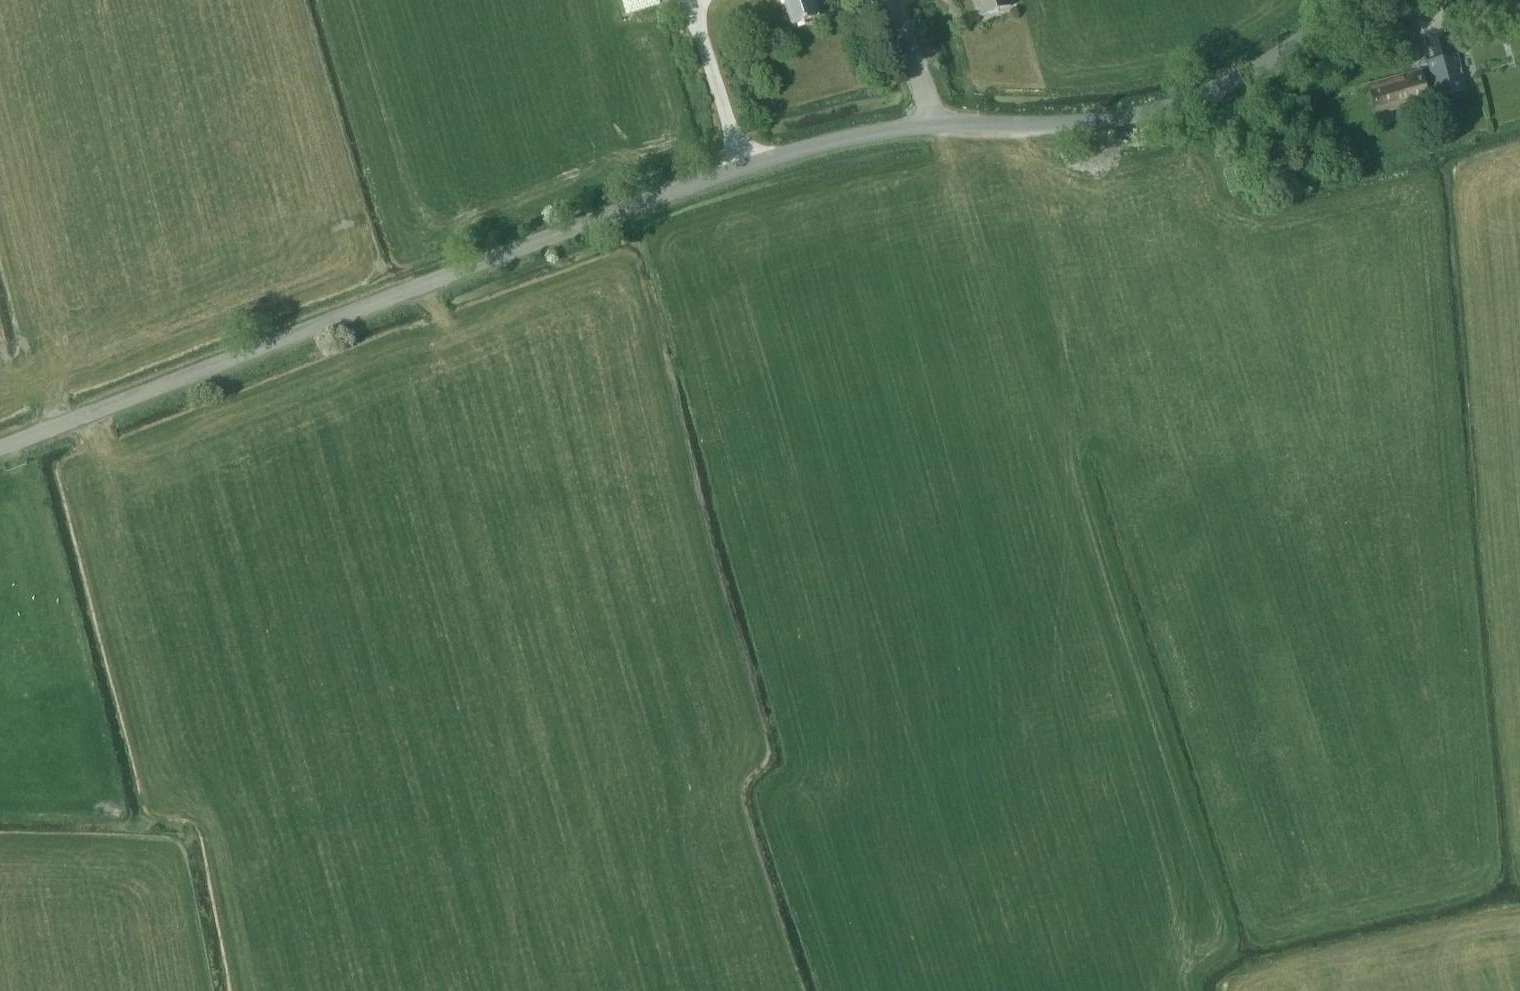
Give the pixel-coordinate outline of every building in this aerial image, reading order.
[(820,18),(814,0),(784,0),(792,26),(820,18)] [(985,16),(1012,7),(1009,0),(980,0),(985,16)] [(1424,82),(1423,79),(1421,71),(1370,86),(1376,109),(1398,103),(1400,108),(1429,100),(1427,94),(1436,92),(1438,97),(1467,89),(1450,29),(1424,37),(1430,59),(1427,60),(1433,80),(1424,82)]
